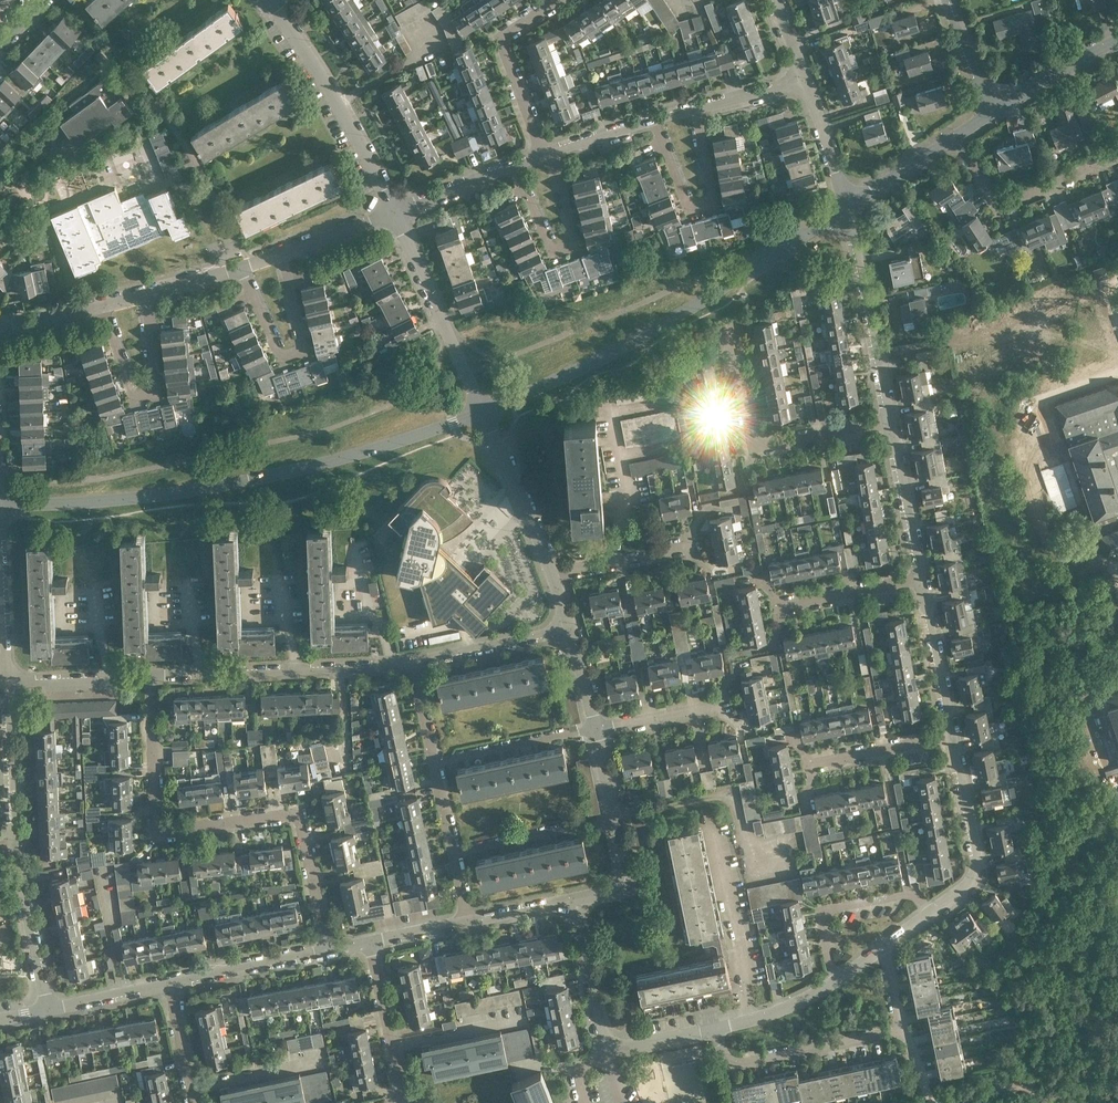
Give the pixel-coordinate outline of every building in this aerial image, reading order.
[(128,0),(88,0),(87,1),(96,12),(99,15),(104,20),(128,0)] [(348,0),(324,0),(331,11),(348,0)] [(331,11),(339,23),(356,12),(361,9),(355,0),(348,0),(331,11)] [(426,13),(432,10),(426,0),(422,0),(419,1),(426,13)] [(477,2),(487,18),(499,11),(492,0),(475,0),(477,2)] [(499,11),(510,3),(508,0),(492,0),(499,11)] [(626,15),(616,0),(600,0),(599,1),(614,23),(626,15)] [(637,7),(633,0),(616,0),(626,15),(637,7)] [(667,3),(665,0),(658,0),(652,4),(656,10),(667,3)] [(733,2),(727,5),(727,6),(720,8),(722,14),(730,11),(732,18),(750,11),(746,0),(734,0),(732,1),(733,2)] [(833,7),(836,6),(834,0),(823,0),(811,5),(817,22),(825,19),(827,24),(838,20),(836,14),(835,15),(833,7)] [(1044,0),(1035,0),(1031,1),(1035,12),(1041,11),(1043,18),(1049,16),(1044,0)] [(1105,4),(1104,0),(1082,0),(1084,9),(1105,4)] [(420,17),(426,13),(419,1),(413,5),(420,17)] [(603,30),(614,23),(599,1),(588,8),(603,30)] [(713,26),(720,23),(711,1),(704,4),(713,26)] [(477,2),(465,10),(475,26),(487,18),(477,2)] [(244,24),(229,3),(142,66),(158,87),(244,24)] [(436,16),(447,9),(443,3),(432,10),(436,16)] [(660,16),(671,8),(667,3),(656,10),(660,16)] [(414,20),(420,17),(413,5),(407,8),(414,20)] [(463,34),(475,26),(465,10),(462,5),(450,13),(451,15),(453,17),(455,22),(459,29),(461,34),(463,33),(463,34)] [(408,23),(414,20),(407,8),(402,11),(408,23)] [(588,8),(577,16),(590,35),(592,39),(604,31),(603,30),(588,8)] [(664,22),(675,14),(671,8),(660,16),(664,22)] [(356,12),(339,23),(346,35),(364,23),(363,23),(368,20),(361,9),(356,12)] [(440,22),(451,15),(450,13),(447,9),(436,16),(440,22)] [(896,9),(869,18),(871,27),(894,20),(898,34),(908,31),(909,34),(917,32),(916,29),(919,28),(915,13),(899,18),(896,9)] [(1027,46),(1038,42),(1034,27),(1036,27),(1031,9),(994,20),(999,37),(1023,30),(1027,46)] [(402,27),(408,23),(402,11),(395,15),(402,27)] [(750,11),(732,18),(738,32),(756,25),(750,11)] [(868,19),(865,11),(850,16),(853,25),(854,24),(868,19)] [(390,22),(395,19),(392,13),(387,16),(390,22)] [(675,14),(664,22),(668,28),(673,24),(679,20),(675,14)] [(692,17),(695,29),(704,26),(701,14),(692,17)] [(444,27),(455,22),(453,17),(451,15),(440,22),(443,27),(444,27)] [(66,16),(52,31),(67,46),(76,36),(75,35),(80,29),(66,16)] [(577,16),(565,23),(567,25),(575,38),(578,43),(590,35),(577,16)] [(685,19),(689,32),(690,32),(696,30),(695,29),(692,17),(685,19)] [(395,19),(390,22),(386,25),(392,37),(396,35),(396,37),(403,33),(395,19)] [(683,34),(689,32),(685,19),(679,21),(680,25),(683,34)] [(871,27),(868,19),(854,24),(857,32),(871,27)] [(354,46),(371,35),(376,32),(368,20),(363,23),(364,23),(346,35),(354,46)] [(446,33),(459,29),(455,22),(444,27),(446,33)] [(549,36),(529,43),(531,49),(529,49),(532,56),(533,56),(550,50),(547,41),(563,36),(568,43),(575,38),(567,25),(548,32),(549,36)] [(756,25),(738,32),(743,45),(761,38),(756,25)] [(449,40),(462,35),(461,34),(459,29),(446,33),(449,40)] [(52,31),(43,41),(58,55),(67,46),(52,31)] [(362,58),(379,47),(379,46),(375,40),(379,37),(376,32),(371,35),(354,46),(362,58)] [(645,33),(638,35),(641,43),(656,39),(654,33),(645,36),(645,33)] [(828,53),(825,54),(828,61),(830,60),(851,53),(854,52),(851,45),(853,45),(849,33),(833,39),(835,43),(825,46),(828,53)] [(451,46),(464,41),(462,35),(449,40),(451,46)] [(405,37),(398,41),(405,53),(411,49),(405,37)] [(761,38),(743,45),(745,51),(738,54),(740,61),(748,58),(748,59),(756,56),(757,57),(765,54),(765,52),(766,52),(761,38)] [(58,55),(43,41),(34,50),(48,65),(58,55)] [(464,41),(451,46),(454,53),(467,48),(464,41)] [(644,50),(657,46),(656,41),(643,45),(644,50)] [(387,58),(382,52),(387,49),(383,43),(379,46),(379,47),(362,58),(370,70),(376,66),(380,71),(393,62),(391,59),(390,58),(388,58),(387,58)] [(78,57),(83,62),(95,50),(90,45),(78,57)] [(631,54),(644,50),(643,45),(630,49),(631,54)] [(459,66),(477,59),(471,46),(453,53),(457,61),(454,62),(456,67),(459,66)] [(716,52),(703,55),(708,74),(722,71),(721,69),(728,67),(724,53),(722,46),(718,48),(717,52),(716,52)] [(909,48),(896,52),(898,60),(905,58),(909,73),(932,66),(928,51),(911,56),(909,48)] [(618,58),(631,54),(630,49),(616,53),(618,58)] [(34,50),(24,60),(39,74),(48,65),(34,50)] [(110,59),(101,50),(95,56),(105,65),(110,59)] [(555,63),(550,50),(533,56),(536,62),(534,62),(537,70),(539,70),(538,69),(555,63)] [(724,53),(728,67),(735,65),(731,51),(724,53)] [(832,67),(830,68),(832,75),(852,68),(854,68),(855,68),(860,66),(855,52),(854,53),(854,52),(851,53),(830,60),(832,67)] [(605,63),(618,58),(616,53),(603,57),(605,63)] [(866,64),(870,62),(878,60),(876,54),(868,57),(869,58),(864,59),(866,64)] [(708,74),(703,55),(690,59),(695,78),(708,74)] [(79,67),(83,62),(78,57),(73,61),(79,67)] [(589,68),(605,63),(603,57),(587,63),(589,68)] [(668,86),(682,82),(677,63),(675,57),(662,61),(663,67),(668,86)] [(459,66),(454,68),(460,81),(464,79),(482,72),(477,59),(459,66)] [(695,78),(690,59),(677,63),(682,82),(695,78)] [(43,78),(39,74),(24,60),(15,70),(18,73),(14,77),(28,91),(32,86),(34,88),(43,78)] [(437,74),(432,61),(425,64),(430,76),(437,74)] [(560,76),(555,63),(538,69),(539,70),(541,75),(539,75),(542,83),(544,83),(543,82),(560,76)] [(74,71),(68,65),(65,69),(71,75),(74,71)] [(428,77),(423,65),(416,67),(421,80),(428,77)] [(663,67),(650,70),(655,89),(668,86),(663,67)] [(744,75),(741,68),(736,70),(739,77),(744,75)] [(852,68),(832,75),(835,82),(837,81),(839,88),(859,82),(855,68),(854,68),(852,68)] [(650,70),(636,74),(642,93),(655,89),(650,70)] [(628,97),(623,78),(621,71),(608,75),(609,78),(615,101),(628,97)] [(460,81),(459,81),(464,94),(469,92),(470,91),(487,85),(482,72),(464,79),(460,81)] [(547,96),(548,95),(565,89),(570,87),(565,74),(560,76),(543,82),(544,83),(545,88),(544,88),(547,96)] [(642,93),(636,74),(623,78),(628,97),(642,93)] [(62,84),(65,81),(59,75),(56,79),(57,79),(62,84)] [(84,147),(116,123),(133,111),(108,76),(70,104),(76,112),(61,122),(78,145),(81,143),(84,147)] [(1112,76),(1103,80),(1103,81),(1090,88),(1098,103),(1099,103),(1102,109),(1116,102),(1117,105),(1117,88),(1112,76)] [(14,77),(9,82),(5,77),(0,82),(0,92),(12,103),(21,93),(23,96),(28,91),(14,77)] [(609,78),(595,82),(596,85),(597,89),(601,102),(601,104),(615,101),(609,78)] [(192,134),(205,157),(297,102),(284,79),(192,134)] [(591,80),(586,81),(589,91),(594,90),(591,80)] [(406,81),(402,83),(401,82),(383,92),(390,105),(408,95),(404,88),(409,86),(406,81)] [(839,88),(837,89),(839,96),(842,95),(844,102),(864,95),(869,93),(867,87),(862,89),(859,82),(839,88)] [(469,107),(474,105),(476,104),(492,97),(487,85),(470,91),(469,92),(472,99),(466,101),(469,107)] [(901,93),(893,95),(898,109),(905,106),(905,105),(919,101),(922,110),(927,109),(927,111),(935,109),(934,106),(947,103),(942,86),(916,94),(917,94),(903,98),(901,93)] [(875,96),(887,92),(886,87),(873,91),(875,96)] [(569,102),(565,89),(548,95),(550,101),(549,101),(552,109),(553,109),(553,108),(569,102)] [(591,105),(598,103),(601,102),(597,89),(594,90),(589,91),(588,92),(591,105)] [(437,100),(442,97),(439,91),(434,93),(437,100)] [(3,113),(12,104),(11,104),(12,103),(0,92),(0,110),(3,113)] [(887,92),(875,96),(874,97),(877,104),(890,100),(888,92),(887,92)] [(414,107),(408,95),(390,105),(396,117),(414,107)] [(440,106),(445,103),(442,97),(437,100),(440,106)] [(476,104),(474,105),(479,117),(481,117),(497,110),(492,97),(476,104)] [(569,102),(553,108),(553,109),(555,114),(554,114),(556,122),(567,118),(569,120),(572,118),(572,116),(574,115),(579,113),(574,101),(569,102)] [(1050,129),(1057,148),(1084,137),(1077,117),(1074,118),(1069,101),(1058,105),(1064,124),(1050,129)] [(443,112),(448,109),(445,103),(440,106),(443,112)] [(421,120),(414,107),(396,117),(403,129),(421,120)] [(443,112),(446,118),(451,116),(448,109),(443,112)] [(868,125),(862,127),(867,142),(888,136),(879,109),(864,114),(868,125)] [(479,117),(474,119),(479,132),(480,132),(502,123),(497,110),(481,117),(479,117)] [(770,122),(784,118),(782,112),(769,116),(770,122)] [(29,119),(22,113),(19,117),(25,122),(29,119)] [(449,124),(454,122),(451,116),(446,118),(449,124)] [(428,122),(426,117),(421,120),(403,129),(409,141),(427,132),(423,125),(428,122)] [(785,124),(784,118),(770,122),(772,128),(776,141),(780,139),(801,133),(797,120),(785,124)] [(449,124),(452,131),(457,128),(454,122),(449,124)] [(16,132),(19,128),(13,123),(10,126),(16,132)] [(494,143),(498,142),(499,139),(508,136),(502,123),(480,132),(485,145),(491,143),(493,142),(494,143)] [(725,132),(739,129),(738,123),(724,125),(725,132)] [(1018,144),(997,149),(999,159),(998,159),(999,162),(1000,162),(1001,166),(1032,158),(1028,141),(1037,139),(1029,126),(1015,129),(1018,144)] [(455,137),(460,135),(457,128),(452,131),(455,137)] [(429,135),(433,133),(432,129),(427,132),(409,141),(416,154),(434,144),(429,135)] [(740,135),(739,129),(725,132),(726,138),(714,140),(716,153),(738,149),(745,148),(743,135),(740,135)] [(10,138),(4,132),(1,136),(7,142),(10,138)] [(150,136),(167,177),(175,173),(159,132),(150,136)] [(805,145),(801,133),(780,139),(784,152),(805,145)] [(468,135),(461,138),(468,153),(474,150),(468,135)] [(465,154),(459,139),(452,142),(459,157),(465,154)] [(440,157),(434,144),(416,154),(422,166),(432,161),(434,162),(438,160),(438,158),(440,157)] [(809,158),(805,145),(784,152),(788,165),(809,158)] [(628,160),(641,154),(639,148),(626,154),(628,160)] [(738,149),(716,153),(719,166),(740,162),(738,149)] [(644,160),(641,154),(628,160),(631,166),(634,165),(639,176),(660,168),(655,156),(644,160)] [(813,171),(809,158),(788,165),(792,178),(813,171)] [(236,207),(247,231),(343,185),(332,161),(236,207)] [(740,162),(719,166),(721,179),(743,175),(740,162)] [(584,173),(598,170),(596,163),(582,167),(584,173)] [(665,180),(660,168),(639,176),(644,189),(665,180)] [(585,179),(573,182),(576,195),(598,189),(602,188),(599,176),(598,170),(584,173),(585,179)] [(789,200),(808,194),(806,188),(818,184),(813,171),(792,178),(787,179),(791,192),(787,193),(789,200)] [(749,181),(748,175),(743,176),(743,175),(721,179),(723,192),(745,188),(744,182),(749,181)] [(938,185),(930,190),(933,196),(932,196),(934,199),(935,198),(939,204),(940,206),(948,201),(953,209),(957,215),(974,204),(971,198),(966,201),(959,190),(950,177),(943,182),(943,181),(938,184),(938,185)] [(665,180),(644,189),(649,201),(670,193),(665,180)] [(1112,181),(1106,184),(1108,189),(1102,191),(1101,190),(1088,196),(1096,216),(1110,210),(1108,205),(1117,201),(1117,195),(1112,181)] [(99,265),(97,261),(103,259),(166,232),(163,225),(169,223),(174,235),(191,229),(184,212),(178,215),(167,188),(146,196),(144,191),(121,200),(116,187),(51,213),(77,274),(99,265)] [(745,188),(723,192),(724,198),(725,206),(743,203),(747,202),(752,201),(750,187),(745,188)] [(598,189),(576,195),(580,208),(601,202),(598,189)] [(674,205),(670,193),(649,201),(654,213),(674,205)] [(490,207),(503,201),(500,195),(488,201),(490,207)] [(1059,203),(1069,227),(1096,216),(1088,196),(1074,201),(1074,203),(1071,204),(1073,208),(1070,209),(1066,200),(1059,203)] [(497,226),(523,214),(517,202),(506,207),(503,201),(490,207),(493,213),(491,214),(497,226)] [(605,215),(601,202),(580,208),(583,221),(605,215)] [(905,212),(885,225),(894,239),(914,225),(916,228),(924,223),(910,202),(902,207),(905,212)] [(746,223),(745,216),(743,203),(725,206),(726,213),(717,215),(717,216),(704,219),(709,238),(722,234),(723,237),(735,233),(731,219),(735,218),(738,226),(746,223)] [(1063,229),(1069,227),(1059,203),(1052,206),(1057,217),(1054,218),(1052,214),(1049,215),(1049,214),(1035,220),(1043,240),(1057,234),(1055,229),(1062,226),(1063,229)] [(974,204),(957,215),(963,225),(962,225),(977,248),(978,248),(980,251),(986,247),(1005,247),(1001,237),(992,238),(986,228),(983,223),(982,224),(977,216),(976,216),(973,212),(978,209),(974,204)] [(674,205),(654,213),(659,226),(663,225),(680,218),(674,205)] [(461,225),(459,219),(457,213),(444,217),(448,229),(436,233),(441,246),(462,239),(459,232),(464,230),(462,225),(461,225)] [(523,214),(497,226),(503,238),(508,236),(508,235),(528,226),(523,214)] [(609,214),(605,215),(583,221),(586,233),(608,228),(612,227),(609,214)] [(682,225),(680,218),(663,225),(668,237),(671,247),(685,244),(686,247),(698,244),(697,241),(709,238),(704,219),(691,223),(691,222),(682,225)] [(1043,240),(1035,220),(1021,226),(1021,227),(1015,229),(1015,228),(1007,231),(1015,251),(1023,247),(1023,248),(1043,240)] [(528,226),(508,235),(508,236),(514,247),(534,238),(528,226)] [(608,228),(586,233),(589,247),(606,243),(608,243),(611,242),(608,228)] [(928,241),(929,241),(935,236),(931,231),(925,235),(928,241)] [(1015,251),(1007,231),(1000,234),(1001,237),(1005,247),(1008,254),(1015,251)] [(8,234),(2,240),(5,243),(12,238),(8,234)] [(534,238),(514,247),(519,259),(539,250),(534,238)] [(466,251),(462,239),(441,246),(445,259),(466,251)] [(909,257),(902,259),(891,261),(895,282),(924,276),(920,251),(933,249),(931,240),(929,241),(928,241),(907,245),(909,257)] [(578,258),(570,261),(576,279),(588,275),(589,277),(601,273),(599,268),(612,263),(609,254),(610,254),(607,244),(608,243),(606,243),(589,247),(591,254),(582,257),(578,259),(578,258)] [(479,252),(487,249),(485,244),(477,247),(479,252)] [(356,262),(368,255),(365,250),(353,256),(356,262)] [(522,277),(527,275),(525,272),(528,270),(545,262),(539,250),(519,259),(522,266),(517,268),(522,277)] [(466,251),(445,259),(449,271),(470,264),(466,251)] [(368,255),(356,262),(358,267),(362,266),(365,272),(360,275),(363,280),(388,267),(382,255),(371,261),(368,255)] [(5,291),(13,269),(13,268),(12,267),(9,270),(0,260),(0,285),(5,291)] [(45,263),(45,261),(32,264),(33,269),(32,269),(37,291),(51,288),(48,277),(54,276),(51,262),(45,263)] [(545,262),(528,270),(534,281),(548,276),(552,289),(564,285),(563,284),(576,279),(570,261),(561,264),(561,265),(557,266),(557,265),(548,268),(545,262)] [(955,267),(952,262),(948,262),(947,265),(950,270),(953,270),(955,267)] [(470,264),(449,271),(454,284),(475,276),(470,264)] [(1107,265),(1095,269),(1098,279),(1111,274),(1107,265)] [(374,289),(394,279),(388,267),(368,278),(374,289)] [(13,269),(5,291),(5,292),(22,288),(23,294),(37,291),(32,269),(19,272),(17,273),(16,269),(13,269)] [(313,279),(327,276),(325,270),(312,273),(313,279)] [(327,276),(313,279),(315,285),(303,288),(306,301),(327,296),(325,283),(328,282),(327,276)] [(475,276),(454,284),(458,296),(479,289),(475,276)] [(394,279),(374,289),(380,301),(400,291),(394,279)] [(917,301),(900,305),(904,322),(929,317),(925,296),(952,290),(951,288),(963,286),(961,279),(914,288),(917,301)] [(791,289),(792,296),(812,292),(811,286),(810,286),(791,289)] [(483,287),(479,289),(458,296),(463,309),(474,305),(476,311),(495,305),(493,299),(488,300),(483,287)] [(824,307),(842,304),(840,290),(821,293),(824,307)] [(400,291),(380,301),(386,313),(406,302),(400,291)] [(333,301),(331,295),(328,296),(327,296),(306,301),(305,301),(308,314),(309,314),(330,309),(331,309),(329,302),(333,301)] [(219,312),(232,306),(229,300),(216,306),(219,312)] [(406,302),(386,313),(392,325),(412,315),(412,314),(406,302)] [(845,318),(842,304),(824,307),(826,321),(845,318)] [(232,306),(219,312),(221,318),(225,316),(230,328),(251,319),(245,307),(234,312),(232,306)] [(795,312),(794,308),(774,311),(776,318),(796,315),(795,312)] [(330,309),(309,314),(311,327),(333,322),(330,309)] [(761,323),(754,324),(757,338),(775,335),(772,319),(776,318),(774,311),(770,312),(771,315),(759,318),(761,323)] [(173,323),(187,322),(187,319),(187,315),(173,316),(173,323)] [(388,349),(410,338),(420,333),(417,327),(418,327),(412,315),(392,325),(398,337),(385,343),(388,349)] [(823,336),(829,335),(847,332),(845,318),(826,321),(821,322),(823,336)] [(256,331),(251,319),(230,328),(236,340),(256,331)] [(187,322),(173,323),(174,330),(162,331),(163,344),(186,342),(184,328),(188,328),(187,322)] [(314,340),(336,335),(333,322),(311,327),(314,340)] [(256,331),(236,340),(241,353),(262,343),(256,331)] [(850,345),(847,332),(829,335),(831,348),(850,345)] [(320,353),(335,349),(339,348),(338,343),(342,342),(340,334),(336,335),(314,340),(317,353),(320,353)] [(76,345),(90,341),(88,335),(74,340),(76,345)] [(778,349),(775,335),(757,338),(760,352),(778,349)] [(90,341),(76,345),(78,352),(81,351),(86,364),(107,357),(103,343),(92,347),(90,341)] [(190,354),(188,341),(186,342),(163,344),(165,357),(188,354),(190,354)] [(247,365),(267,355),(268,355),(262,343),(241,353),(236,355),(242,367),(246,365),(247,365)] [(850,345),(831,348),(833,362),(852,359),(850,345)] [(310,363),(297,368),(303,385),(316,381),(317,383),(329,379),(326,373),(339,368),(335,349),(320,353),(322,359),(310,363)] [(781,362),(778,349),(760,352),(762,366),(781,362)] [(208,364),(214,362),(212,355),(211,350),(203,352),(204,357),(206,365),(208,364)] [(932,357),(930,351),(916,353),(917,360),(932,357)] [(20,373),(43,373),(42,359),(46,359),(46,352),(31,352),(32,359),(19,360),(20,373)] [(188,355),(165,357),(165,360),(167,371),(189,368),(194,367),(193,354),(190,354),(188,354),(188,355)] [(252,377),(256,376),(273,368),(267,355),(247,365),(252,377)] [(111,369),(107,357),(86,364),(90,376),(111,369)] [(664,361),(665,368),(684,364),(683,358),(664,361)] [(854,373),(852,359),(833,362),(836,376),(854,373)] [(696,377),(715,374),(712,360),(693,363),(696,377)] [(214,362),(208,364),(211,377),(218,376),(215,367),(214,362)] [(783,376),(781,362),(762,366),(765,379),(783,376)] [(189,368),(167,371),(167,375),(168,379),(168,384),(191,381),(196,380),(195,367),(194,367),(189,368)] [(303,385),(297,368),(285,372),(276,375),(273,368),(256,376),(261,387),(265,395),(278,390),(280,396),(292,392),(291,390),(303,386),(303,385)] [(94,389),(115,382),(116,382),(111,369),(90,376),(91,379),(94,389)] [(902,388),(928,382),(926,370),(897,376),(898,383),(901,383),(902,388)] [(43,373),(20,373),(21,387),(43,386),(43,373)] [(854,373),(836,376),(838,390),(857,386),(854,373)] [(715,374),(696,377),(699,391),(717,387),(715,374)] [(786,389),(783,376),(765,379),(768,393),(786,389)] [(170,398),(192,394),(197,394),(196,380),(191,381),(168,384),(170,398)] [(661,381),(664,395),(670,393),(667,380),(661,381)] [(657,396),(664,395),(661,381),(654,382),(657,396)] [(115,382),(94,389),(98,401),(120,395),(120,394),(119,394),(115,382)] [(650,397),(657,396),(654,382),(648,384),(650,397)] [(928,382),(902,388),(903,392),(900,393),(902,400),(916,397),(918,405),(932,402),(931,394),(928,382)] [(644,398),(650,397),(648,384),(641,385),(644,398)] [(43,386),(21,387),(21,400),(44,399),(48,399),(48,385),(43,386)] [(637,400),(644,398),(641,385),(634,386),(637,400)] [(630,401),(637,400),(634,386),(628,388),(630,401)] [(857,386),(838,390),(840,404),(859,401),(857,386)] [(720,401),(717,387),(699,391),(702,405),(720,401)] [(624,402),(630,401),(628,388),(622,389),(624,402)] [(618,404),(624,402),(622,389),(615,390),(618,404)] [(789,403),(786,389),(768,393),(770,407),(789,403)] [(161,407),(148,409),(152,428),(165,425),(166,427),(178,424),(175,410),(193,406),(192,394),(170,398),(170,404),(161,406),(161,407)] [(120,395),(98,401),(102,414),(103,414),(124,407),(120,395)] [(44,412),(44,399),(21,400),(22,413),(44,412)] [(819,420),(826,419),(822,399),(816,400),(819,420)] [(723,415),(720,401),(702,405),(704,418),(723,415)] [(812,401),(806,402),(810,422),(816,420),(812,401)] [(789,403),(770,407),(773,421),(791,417),(797,416),(795,402),(789,403)] [(909,426),(936,420),(934,408),(932,402),(918,405),(919,411),(904,414),(906,422),(908,421),(909,426)] [(999,403),(991,406),(994,412),(1001,410),(999,403)] [(124,407),(103,414),(106,425),(120,422),(120,421),(124,420),(128,435),(140,433),(139,430),(152,428),(148,409),(135,412),(126,414),(124,407)] [(667,410),(670,424),(676,423),(673,409),(667,410)] [(663,426),(670,424),(667,410),(660,412),(663,426)] [(45,412),(44,412),(22,413),(23,426),(45,425),(45,412)] [(656,427),(663,426),(660,412),(653,413),(656,427)] [(650,428),(656,427),(653,413),(647,414),(650,428)] [(643,430),(650,428),(647,414),(640,416),(643,430)] [(726,428),(723,415),(704,418),(707,432),(726,428)] [(637,431),(643,430),(640,416),(634,417),(637,431)] [(630,432),(637,431),(634,417),(628,418),(630,432)] [(624,433),(630,432),(628,418),(621,419),(624,433)] [(573,522),(605,519),(603,501),(612,500),(611,490),(602,491),(596,419),(565,422),(573,522)] [(936,420),(909,426),(910,430),(908,431),(909,438),(924,435),(925,442),(939,439),(938,432),(936,420)] [(686,422),(679,423),(680,430),(687,429),(686,422)] [(670,424),(673,438),(679,437),(676,423),(670,424)] [(666,439),(673,438),(670,424),(663,426),(666,439)] [(46,438),(45,425),(23,426),(23,439),(46,438)] [(659,440),(666,439),(663,426),(656,427),(659,440)] [(653,442),(659,440),(656,427),(650,428),(653,442)] [(646,443),(653,442),(650,428),(643,430),(646,443)] [(726,428),(707,432),(710,446),(728,442),(726,428)] [(639,444),(646,443),(643,430),(637,431),(639,444)] [(633,446),(639,444),(637,431),(630,432),(633,446)] [(626,447),(633,446),(630,432),(624,433),(626,447)] [(1070,443),(1069,443),(1077,466),(1071,468),(1081,497),(1087,495),(1097,523),(1117,516),(1115,510),(1117,509),(1117,493),(1098,433),(1070,443)] [(46,439),(46,438),(23,439),(24,452),(46,451),(52,451),(51,438),(46,439)] [(917,463),(943,458),(941,446),(939,439),(925,442),(926,449),(912,452),(913,459),(916,459),(917,463)] [(728,442),(710,446),(712,459),(731,456),(728,442)] [(46,451),(24,452),(24,466),(37,466),(37,472),(57,471),(56,465),(47,465),(46,451)] [(676,453),(679,468),(684,467),(685,467),(682,452),(676,453)] [(672,469),(679,468),(676,453),(669,455),(672,469)] [(838,463),(841,462),(857,459),(856,453),(837,456),(838,463)] [(665,470),(672,469),(669,455),(663,456),(665,470)] [(659,472),(665,470),(663,456),(656,457),(659,472)] [(731,456),(712,459),(715,473),(734,469),(731,456)] [(652,473),(654,473),(659,472),(656,457),(649,459),(652,473)] [(943,458),(917,463),(918,468),(915,468),(917,476),(931,473),(932,480),(947,477),(946,470),(943,458)] [(645,474),(648,474),(652,473),(649,459),(643,460),(645,474)] [(639,476),(645,474),(643,460),(636,461),(639,476)] [(632,477),(639,476),(636,461),(629,463),(632,477)] [(702,468),(700,461),(694,463),(695,470),(702,468)] [(858,479),(876,475),(874,461),(855,464),(858,479)] [(1078,505),(1063,463),(1041,471),(1055,513),(1078,505)] [(966,468),(967,473),(974,472),(972,464),(968,465),(966,468)] [(691,465),(685,467),(684,467),(687,484),(694,483),(691,465)] [(822,468),(807,470),(811,489),(825,486),(822,468)] [(842,488),(839,468),(832,470),(836,489),(842,488)] [(734,469),(715,473),(718,487),(736,483),(734,469)] [(811,489),(807,470),(794,473),(797,491),(811,489)] [(652,473),(648,474),(651,491),(658,490),(654,473),(652,473)] [(794,473),(780,476),(784,494),(797,491),(794,473)] [(878,489),(876,475),(858,479),(860,492),(878,489)] [(784,494),(780,476),(767,478),(770,497),(784,494)] [(476,633),(488,621),(485,617),(511,589),(485,564),(479,571),(474,578),(439,545),(439,542),(449,538),(458,533),(467,526),(474,519),(447,494),(452,491),(451,486),(448,483),(445,480),(442,478),(438,477),(434,477),(430,478),(426,479),(425,480),(423,482),(389,518),(402,529),(403,528),(408,529),(397,576),(414,580),(415,578),(420,576),(433,622),(450,617),(450,616),(453,612),(476,633)] [(947,477),(932,480),(934,487),(922,489),(925,507),(935,506),(934,503),(945,501),(942,490),(947,489),(949,486),(947,477)] [(748,495),(752,513),(755,526),(756,533),(763,532),(759,512),(757,505),(771,502),(770,497),(767,478),(753,481),(755,493),(748,495)] [(682,491),(674,493),(678,514),(692,511),(688,490),(689,490),(688,487),(682,488),(682,491)] [(878,489),(860,492),(862,506),(881,503),(878,489)] [(720,497),(719,490),(699,494),(700,501),(720,497)] [(678,514),(674,493),(666,494),(665,491),(659,492),(659,496),(660,495),(664,517),(678,514)] [(749,513),(752,513),(748,495),(739,496),(740,503),(742,516),(749,515),(749,513)] [(721,507),(740,503),(739,496),(720,500),(721,507)] [(838,515),(834,496),(827,497),(831,516),(838,515)] [(883,516),(881,503),(862,506),(865,519),(883,516)] [(951,534),(950,527),(952,526),(954,523),(953,521),(956,521),(954,513),(940,516),(941,523),(927,526),(928,534),(930,533),(931,538),(951,534)] [(731,515),(732,516),(710,520),(713,534),(734,530),(733,521),(736,521),(735,514),(731,515)] [(883,516),(865,519),(867,533),(886,530),(883,516)] [(319,530),(308,530),(310,566),(310,569),(310,570),(310,571),(312,637),(332,637),(332,647),(369,645),(369,637),(368,627),(368,624),(333,626),(331,573),(339,572),(339,578),(348,578),(347,572),(347,565),(331,566),(329,536),(329,529),(319,530)] [(736,537),(734,530),(713,534),(716,547),(737,543),(743,542),(742,536),(736,537)] [(886,530),(867,533),(870,547),(888,543),(886,530)] [(763,532),(756,533),(760,552),(767,551),(763,532)] [(235,533),(215,534),(215,537),(216,570),(216,573),(216,575),(219,641),(239,641),(239,651),(276,649),(276,643),(275,631),(275,628),(240,630),(237,577),(244,576),(245,582),(254,582),(254,581),(254,576),(254,569),(253,569),(252,569),(247,569),(240,569),(237,570),(235,540),(235,539),(235,538),(235,533)] [(955,533),(951,534),(931,538),(932,542),(930,543),(931,551),(946,548),(947,554),(962,551),(960,544),(959,545),(957,541),(957,533),(955,534),(955,533)] [(142,538),(122,538),(126,646),(146,645),(146,655),(159,654),(161,654),(183,653),(183,646),(182,636),(182,633),(146,634),(144,581),(152,581),(152,586),(161,586),(161,585),(161,580),(161,573),(151,574),(147,574),(144,574),(143,561),(142,543),(142,541),(142,538)] [(49,542),(29,542),(30,581),(30,585),(33,650),(53,649),(53,659),(90,658),(90,655),(90,653),(90,650),(89,640),(89,637),(53,638),(51,585),(59,585),(59,591),(68,590),(68,589),(68,584),(68,577),(60,578),(51,578),(49,548),(49,542)] [(737,543),(716,547),(719,561),(740,557),(740,558),(743,557),(742,551),(739,552),(737,543)] [(888,543),(870,547),(872,561),(890,558),(888,543)] [(844,548),(844,547),(843,544),(823,548),(824,552),(827,571),(841,568),(841,567),(848,566),(844,548)] [(850,546),(844,548),(848,567),(854,566),(850,546)] [(814,573),(810,555),(809,550),(796,553),(797,558),(800,576),(814,573)] [(939,576),(966,571),(963,559),(962,551),(947,554),(949,561),(934,564),(936,572),(938,571),(939,576)] [(824,552),(810,555),(814,573),(827,571),(824,552)] [(800,576),(797,558),(783,561),(786,579),(800,576)] [(786,579),(783,561),(769,563),(772,582),(786,579)] [(744,574),(763,570),(762,564),(743,568),(744,574)] [(966,571),(939,576),(940,580),(938,581),(939,589),(954,586),(955,592),(969,590),(966,571)] [(734,576),(721,579),(723,585),(735,583),(734,576)] [(711,598),(710,598),(706,577),(692,580),(696,601),(704,599),(705,603),(711,601),(711,598)] [(379,593),(377,580),(369,581),(371,594),(379,593)] [(696,601),(692,580),(678,582),(682,604),(681,604),(682,607),(688,606),(687,603),(696,601)] [(741,603),(759,600),(756,585),(738,589),(741,603)] [(993,585),(985,587),(986,596),(995,594),(993,585)] [(662,586),(649,588),(653,609),(661,608),(662,611),(668,610),(668,606),(667,607),(662,586)] [(624,614),(623,610),(618,588),(604,591),(609,612),(610,617),(624,614)] [(653,609),(649,588),(635,591),(639,612),(638,612),(639,616),(645,614),(645,611),(653,609)] [(947,614),(967,610),(964,598),(971,596),(969,590),(955,592),(956,599),(942,602),(943,610),(946,609),(947,614)] [(609,612),(604,591),(590,594),(594,615),(594,619),(601,617),(600,614),(609,612)] [(759,600),(741,603),(744,617),(762,613),(759,600)] [(716,624),(723,623),(719,603),(712,604),(716,624)] [(973,609),(967,610),(947,614),(947,618),(945,619),(947,627),(961,624),(962,630),(977,627),(973,609)] [(676,612),(680,631),(686,630),(682,610),(676,612)] [(869,620),(871,620),(888,617),(887,610),(867,614),(869,620)] [(673,632),(680,631),(676,612),(669,613),(673,632)] [(762,613),(744,617),(746,630),(764,627),(762,613)] [(632,620),(636,640),(643,638),(639,619),(632,620)] [(732,619),(725,620),(727,627),(733,626),(732,619)] [(889,636),(907,633),(905,619),(886,622),(889,636)] [(630,641),(636,640),(632,620),(626,622),(630,641)] [(723,623),(716,624),(720,643),(726,642),(723,623)] [(852,625),(838,628),(842,646),(856,643),(852,625)] [(764,627),(746,630),(749,644),(767,641),(764,627)] [(874,647),(870,627),(863,628),(867,648),(874,647)] [(977,627),(962,630),(964,637),(951,639),(955,658),(965,656),(964,653),(981,650),(977,627)] [(842,646),(838,628),(825,630),(828,649),(842,646)] [(680,631),(684,650),(690,649),(686,630),(680,631)] [(828,649),(825,630),(811,633),(815,651),(828,649)] [(677,651),(684,650),(680,631),(673,632),(677,651)] [(815,651),(811,633),(798,636),(801,654),(815,651)] [(907,633),(889,636),(891,650),(910,646),(907,633)] [(801,654),(798,636),(784,639),(787,657),(801,654)] [(595,648),(614,644),(613,637),(594,641),(595,648)] [(636,640),(640,659),(646,658),(643,638),(636,640)] [(634,660),(640,659),(636,640),(630,641),(634,660)] [(614,644),(595,648),(596,654),(616,650),(614,644)] [(724,671),(720,650),(721,650),(720,646),(714,648),(714,651),(706,653),(710,674),(724,671)] [(910,646),(891,650),(893,663),(912,660),(910,646)] [(752,654),(751,648),(732,651),(733,658),(752,654)] [(710,674),(706,653),(698,654),(697,651),(691,652),(692,655),(696,676),(710,674)] [(770,654),(771,661),(774,673),(780,672),(776,653),(770,654)] [(869,672),(865,653),(858,654),(862,674),(869,672)] [(752,664),(771,661),(770,654),(751,658),(752,664)] [(439,678),(444,704),(549,681),(543,655),(439,678)] [(681,679),(677,658),(678,658),(677,655),(670,656),(671,659),(663,661),(667,682),(681,679)] [(667,682),(663,661),(655,663),(654,659),(647,660),(648,664),(649,664),(653,685),(667,682)] [(1010,659),(1004,660),(1008,676),(1013,675),(1010,659)] [(912,660),(893,663),(896,677),(914,674),(912,660)] [(959,689),(981,684),(988,683),(984,664),(969,667),(971,674),(959,676),(959,679),(957,680),(959,689)] [(629,673),(621,675),(625,696),(639,693),(635,672),(636,672),(635,668),(628,670),(629,673)] [(763,675),(764,676),(753,678),(751,669),(741,672),(743,680),(742,680),(745,694),(766,689),(765,682),(768,681),(767,674),(763,675)] [(787,690),(794,689),(790,669),(783,671),(787,690)] [(612,676),(612,673),(605,674),(606,678),(606,677),(611,699),(625,696),(621,675),(612,676)] [(917,687),(914,674),(896,677),(898,690),(917,687)] [(873,695),(869,676),(863,677),(867,696),(873,695)] [(836,689),(843,688),(850,686),(848,680),(835,682),(836,689)] [(984,696),(981,684),(959,689),(960,698),(963,697),(964,700),(976,698),(977,705),(992,702),(990,695),(984,696)] [(814,685),(807,686),(809,693),(815,691),(814,685)] [(919,701),(917,687),(898,690),(901,704),(919,701)] [(380,706),(398,702),(395,688),(371,693),(373,705),(379,704),(380,706)] [(769,703),(766,689),(745,694),(748,707),(769,703)] [(794,689),(787,690),(791,710),(797,709),(794,689)] [(318,691),(304,692),(305,712),(319,711),(318,691)] [(332,691),(318,691),(319,711),(328,711),(328,712),(340,712),(339,698),(332,698),(332,691)] [(305,712),(304,692),(291,693),(291,712),(305,712)] [(883,693),(876,694),(878,701),(889,699),(887,692),(883,693)] [(1106,696),(1109,706),(1113,705),(1117,721),(1117,692),(1106,696)] [(278,713),(277,693),(263,694),(263,714),(278,713)] [(291,693),(277,693),(278,713),(291,712),(291,693)] [(232,715),(231,695),(217,696),(218,715),(232,715)] [(232,720),(246,720),(245,695),(231,695),(232,715),(232,720)] [(218,720),(218,715),(217,696),(203,697),(204,716),(204,721),(218,720)] [(191,716),(190,697),(175,698),(177,723),(183,722),(183,717),(190,717),(191,716)] [(191,721),(197,721),(196,716),(204,716),(203,697),(190,697),(191,716),(190,717),(191,721)] [(922,715),(919,701),(901,704),(903,718),(922,715)] [(401,715),(398,702),(380,706),(382,719),(383,719),(401,715)] [(992,702),(977,705),(979,711),(966,714),(967,717),(965,718),(966,727),(989,722),(987,710),(993,709),(992,702)] [(771,711),(769,703),(748,707),(751,722),(772,717),(772,718),(775,718),(774,711),(771,711)] [(886,723),(882,704),(875,705),(879,725),(886,723)] [(845,731),(841,713),(840,706),(826,709),(828,715),(831,734),(845,731)] [(855,710),(858,728),(872,725),(869,707),(855,710)] [(858,728),(855,710),(841,713),(845,731),(858,728)] [(110,715),(104,715),(104,716),(104,717),(109,726),(109,736),(128,736),(127,721),(127,714),(117,715),(110,715)] [(403,729),(401,715),(383,719),(382,719),(378,720),(380,728),(379,728),(380,734),(385,733),(403,729)] [(831,734),(828,715),(814,718),(818,736),(831,734)] [(51,718),(45,718),(46,730),(36,730),(36,745),(56,744),(56,730),(55,718),(51,718)] [(818,736),(814,718),(800,721),(804,739),(818,736)] [(999,740),(998,733),(995,721),(989,722),(966,727),(968,735),(970,735),(971,738),(983,736),(985,743),(999,740)] [(775,733),(795,729),(793,722),(774,726),(775,733)] [(406,742),(403,729),(385,733),(388,746),(406,742)] [(766,741),(765,735),(745,739),(747,745),(766,741)] [(128,736),(109,736),(110,750),(128,750),(128,736)] [(737,736),(723,739),(727,760),(736,759),(736,762),(743,761),(742,757),(741,758),(737,736)] [(233,746),(241,746),(240,738),(233,739),(233,746)] [(311,748),(325,744),(323,738),(309,739),(311,748)] [(727,760),(723,739),(709,742),(713,763),(712,763),(713,767),(720,765),(719,762),(727,760)] [(974,765),(996,760),(994,748),(1000,747),(999,740),(985,743),(986,749),(974,752),(974,755),(972,756),(974,765)] [(267,743),(272,776),(279,775),(281,789),(296,787),(293,765),(286,766),(285,764),(278,765),(275,742),(267,743)] [(386,761),(391,759),(409,756),(406,742),(388,746),(383,747),(386,761)] [(265,777),(272,776),(267,743),(263,744),(261,744),(263,768),(256,769),(256,770),(249,771),(252,793),(267,791),(265,777)] [(771,761),(790,757),(787,743),(769,747),(771,761)] [(56,751),(56,744),(36,745),(37,758),(57,758),(62,757),(62,751),(56,751)] [(312,754),(326,751),(325,744),(311,748),(312,754)] [(699,766),(698,766),(694,745),(680,748),(684,769),(692,767),(693,771),(700,769),(699,766)] [(458,768),(464,794),(568,772),(563,746),(458,768)] [(234,772),(234,770),(231,747),(223,748),(226,771),(228,786),(236,785),(237,795),(252,793),(249,771),(242,772),(241,771),(234,772)] [(219,772),(220,772),(226,771),(223,748),(215,749),(219,772)] [(650,748),(636,751),(640,772),(648,770),(649,774),(655,772),(654,769),(650,748)] [(684,769),(680,748),(666,750),(670,772),(669,772),(670,775),(676,773),(676,770),(684,769)] [(110,750),(105,750),(106,764),(129,763),(128,750),(110,750)] [(174,759),(187,758),(190,758),(190,750),(173,751),(174,759)] [(314,761),(328,757),(326,751),(312,754),(314,761)] [(640,772),(636,751),(622,753),(626,775),(625,775),(626,778),(632,777),(631,773),(640,772)] [(412,769),(409,756),(391,759),(394,773),(412,769)] [(328,757),(314,761),(316,767),(329,764),(328,757)] [(790,757),(771,761),(774,774),(793,771),(790,757)] [(57,758),(37,758),(38,772),(57,771),(57,758)] [(600,812),(589,758),(576,761),(587,814),(600,812)] [(996,760),(974,765),(975,773),(978,773),(979,776),(991,774),(992,781),(1007,778),(1005,771),(1003,759),(996,760)] [(316,767),(314,761),(308,762),(308,761),(300,762),(301,764),(293,765),(296,787),(311,785),(311,782),(319,780),(317,774),(316,767)] [(747,781),(753,780),(750,762),(743,763),(747,781)] [(317,774),(331,770),(329,764),(316,767),(317,774)] [(900,778),(902,777),(919,774),(918,768),(899,771),(900,778)] [(397,787),(415,783),(412,769),(394,773),(389,774),(392,788),(397,787)] [(707,771),(711,788),(717,786),(713,769),(707,771)] [(331,770),(317,774),(319,780),(323,779),(332,776),(331,770)] [(58,785),(57,771),(38,772),(38,786),(58,785)] [(704,789),(711,788),(707,771),(700,772),(704,789)] [(793,771),(774,774),(777,788),(795,784),(793,771)] [(220,772),(219,772),(212,773),(212,775),(206,775),(209,799),(223,797),(220,779),(221,779),(220,772)] [(195,801),(209,799),(206,775),(192,777),(195,801)] [(345,790),(342,775),(332,776),(323,779),(326,793),(322,794),(325,809),(347,805),(345,798),(348,797),(346,789),(345,790)] [(130,783),(130,781),(133,781),(133,776),(106,778),(107,792),(112,792),(130,791),(130,790),(132,790),(134,788),(134,784),(131,783),(130,783)] [(935,776),(918,779),(920,793),(938,790),(935,776)] [(186,778),(185,777),(178,778),(179,784),(181,803),(195,801),(192,777),(186,778)] [(664,779),(667,796),(673,795),(670,778),(664,779)] [(1007,778),(992,781),(993,787),(981,790),(985,808),(994,806),(994,804),(1004,802),(1004,804),(1012,802),(1007,778)] [(660,797),(667,796),(664,779),(657,780),(660,797)] [(741,789),(755,786),(753,780),(747,781),(740,782),(741,789)] [(898,803),(904,802),(901,782),(894,783),(898,803)] [(874,809),(881,808),(880,803),(887,801),(884,783),(870,785),(873,804),(874,809)] [(798,799),(795,784),(777,788),(779,802),(798,799)] [(58,785),(38,786),(39,800),(59,799),(58,785)] [(873,804),(870,785),(856,788),(860,807),(873,804)] [(743,795),(756,792),(755,786),(741,789),(743,795)] [(854,813),(853,808),(860,807),(856,788),(843,791),(846,809),(847,815),(854,813)] [(368,801),(369,801),(386,797),(385,790),(367,794),(368,801)] [(940,804),(938,790),(920,793),(923,807),(940,804)] [(130,791),(112,792),(113,806),(131,805),(130,791)] [(846,809),(843,791),(829,794),(833,812),(846,809)] [(744,802),(757,799),(756,792),(743,795),(744,802)] [(627,797),(628,804),(645,800),(644,794),(627,797)] [(833,812),(829,794),(815,796),(818,815),(833,812)] [(373,822),(380,821),(377,806),(388,804),(386,797),(369,801),(371,815),(372,815),(373,822)] [(403,815),(422,811),(419,797),(395,802),(398,816),(403,815)] [(59,813),(59,799),(39,800),(39,813),(59,813)] [(745,808),(759,806),(757,799),(744,802),(745,808)] [(942,817),(940,804),(923,807),(925,820),(942,817)] [(347,805),(325,809),(328,824),(352,819),(350,811),(348,812),(347,805)] [(747,815),(760,812),(759,806),(745,808),(747,815)] [(889,808),(893,827),(899,826),(895,806),(889,808)] [(764,819),(784,815),(783,809),(763,812),(764,819)] [(422,811),(403,815),(405,821),(402,821),(403,829),(406,828),(425,825),(422,811)] [(40,827),(60,826),(66,826),(66,812),(59,813),(39,813),(40,827)] [(760,812),(747,815),(748,821),(753,820),(761,818),(760,812)] [(808,813),(811,826),(817,825),(814,812),(808,813)] [(804,828),(811,826),(808,813),(801,814),(804,828)] [(797,829),(804,828),(801,814),(795,816),(797,829)] [(354,818),(355,826),(373,822),(371,815),(354,818)] [(991,839),(1011,835),(1009,823),(1015,822),(1014,815),(1000,818),(1001,824),(986,827),(988,835),(990,835),(991,839)] [(791,830),(797,829),(795,816),(788,817),(791,830)] [(784,832),(791,830),(788,817),(782,818),(784,832)] [(942,817),(925,820),(927,834),(945,831),(942,817)] [(761,818),(753,820),(755,833),(764,831),(762,822),(761,818)] [(778,833),(784,832),(782,818),(775,820),(778,833)] [(132,819),(109,820),(109,834),(133,833),(132,819)] [(771,834),(778,833),(775,820),(769,821),(771,834)] [(765,836),(771,834),(769,821),(762,822),(764,831),(765,836)] [(373,822),(355,826),(357,833),(375,829),(373,822)] [(409,841),(427,838),(425,825),(406,828),(409,841)] [(805,834),(818,832),(817,825),(811,826),(804,828),(805,834)] [(60,834),(60,826),(40,827),(41,841),(60,840),(60,841),(66,841),(66,834),(60,834)] [(699,961),(699,964),(637,977),(644,1008),(707,994),(732,989),(726,960),(729,960),(723,932),(720,933),(699,827),(668,834),(690,939),(703,936),(706,954),(696,956),(697,961),(699,961)] [(900,829),(893,830),(897,850),(904,849),(900,829)] [(831,840),(838,838),(836,831),(830,833),(831,840)] [(945,831),(927,834),(930,848),(947,844),(945,831)] [(806,840),(819,838),(818,832),(805,834),(806,840)] [(133,833),(109,834),(110,841),(115,841),(115,854),(124,853),(127,852),(127,848),(133,847),(133,833)] [(331,838),(334,853),(356,848),(354,841),(357,840),(355,833),(331,838)] [(1011,835),(991,839),(992,844),(990,844),(991,852),(1006,849),(1008,856),(1021,852),(1020,846),(1014,847),(1011,835)] [(583,836),(478,859),(484,884),(588,862),(583,836)] [(412,855),(430,851),(427,838),(409,841),(412,855)] [(807,846),(820,843),(819,838),(806,840),(807,846)] [(60,840),(41,841),(41,855),(69,854),(68,846),(61,846),(60,841),(60,840)] [(814,851),(822,849),(820,843),(807,846),(808,852),(814,851)] [(950,858),(947,844),(930,848),(932,861),(950,858)] [(285,863),(285,868),(294,867),(291,847),(283,848),(283,845),(267,847),(269,866),(285,863)] [(250,853),(243,854),(246,873),(253,872),(253,868),(269,866),(267,847),(250,849),(250,853)] [(356,848),(334,853),(337,868),(361,863),(360,855),(357,856),(356,848)] [(93,866),(107,864),(105,850),(91,852),(93,866)] [(914,850),(907,851),(909,859),(916,857),(914,850)] [(235,851),(221,853),(224,872),(237,870),(238,874),(246,873),(243,854),(236,855),(235,851)] [(415,868),(432,865),(433,865),(430,851),(412,855),(415,868)] [(898,852),(883,854),(888,877),(902,875),(898,852)] [(1000,883),(1010,881),(1009,879),(1024,876),(1022,865),(1024,862),(1021,852),(1008,856),(1009,862),(996,865),(1000,883)] [(224,872),(221,853),(208,855),(210,874),(224,872)] [(78,864),(92,862),(91,855),(76,857),(78,864)] [(210,874),(208,855),(194,857),(196,875),(210,874)] [(860,883),(874,880),(871,862),(870,857),(856,860),(857,865),(860,883)] [(381,858),(363,862),(365,869),(383,865),(381,858)] [(952,872),(950,858),(932,861),(934,875),(952,872)] [(179,859),(165,860),(168,879),(182,877),(179,859)] [(168,879),(165,860),(152,862),(155,881),(168,879)] [(888,877),(884,860),(871,862),(874,880),(888,877)] [(116,870),(130,868),(129,861),(115,863),(116,870)] [(910,882),(917,880),(913,861),(906,862),(910,882)] [(92,862),(78,864),(79,871),(93,869),(92,862)] [(132,882),(133,888),(133,889),(141,888),(141,883),(155,881),(152,862),(138,864),(139,872),(131,873),(131,875),(132,882)] [(394,873),(392,864),(386,866),(388,874),(394,873)] [(383,865),(365,869),(366,877),(384,873),(383,865)] [(432,865),(415,868),(418,882),(436,878),(433,865),(432,865)] [(860,883),(857,865),(843,868),(847,885),(860,883)] [(816,873),(815,866),(801,869),(805,894),(820,891),(816,873)] [(117,877),(131,875),(131,873),(130,868),(116,870),(117,877)] [(843,868),(830,870),(833,888),(847,885),(843,868)] [(830,870),(816,873),(820,891),(833,888),(830,870)] [(390,887),(397,886),(395,873),(394,873),(388,874),(389,879),(390,887)] [(118,884),(132,882),(131,875),(117,877),(118,884)] [(79,884),(77,877),(50,882),(53,896),(73,892),(72,886),(79,884)] [(364,877),(340,882),(344,896),(365,892),(364,885),(366,884),(364,877)] [(198,878),(191,879),(193,898),(200,897),(198,878)] [(436,878),(418,882),(421,896),(426,895),(432,893),(439,892),(436,878)] [(793,879),(797,899),(799,898),(804,898),(800,878),(793,879)] [(190,898),(188,879),(181,880),(183,899),(190,898)] [(791,900),(797,899),(793,879),(787,880),(791,900)] [(784,901),(791,900),(787,880),(780,881),(784,901)] [(778,902),(781,902),(784,901),(780,881),(774,883),(778,902)] [(118,890),(133,888),(132,882),(118,884),(118,890)] [(282,884),(283,891),(297,890),(296,882),(282,884)] [(771,904),(775,903),(778,902),(774,883),(767,884),(771,904)] [(268,893),(283,891),(282,884),(264,886),(264,889),(268,888),(268,893)] [(765,905),(771,904),(767,884),(761,885),(765,905)] [(758,906),(765,905),(761,885),(754,887),(758,906)] [(752,908),(758,906),(754,887),(748,888),(752,908)] [(119,898),(134,895),(133,889),(133,888),(118,890),(119,898)] [(76,906),(73,892),(53,896),(56,910),(76,906)] [(380,918),(377,905),(370,906),(369,899),(367,899),(365,892),(344,896),(343,896),(346,911),(351,910),(354,923),(380,918)] [(432,893),(426,895),(429,908),(442,905),(439,892),(432,893)] [(1011,915),(1017,911),(1007,898),(1002,902),(996,893),(980,904),(986,912),(988,911),(994,919),(1003,913),(1006,917),(1010,914),(1011,915)] [(120,905),(135,902),(134,895),(119,898),(120,905)] [(422,909),(429,908),(426,895),(421,896),(420,896),(422,909)] [(413,897),(416,910),(422,909),(420,896),(413,897)] [(410,912),(416,910),(413,897),(407,898),(410,912)] [(197,901),(201,919),(215,916),(211,898),(197,901)] [(403,913),(410,912),(407,898),(400,900),(403,913)] [(778,917),(784,916),(801,912),(799,898),(797,899),(791,900),(784,901),(781,902),(778,902),(775,903),(778,917)] [(396,915),(403,913),(400,900),(393,901),(396,915)] [(121,911),(135,909),(135,902),(120,905),(121,911)] [(383,903),(386,917),(393,915),(391,902),(383,903)] [(380,918),(386,917),(383,903),(377,905),(380,918)] [(179,910),(178,904),(163,907),(164,912),(179,910)] [(59,923),(79,919),(84,918),(82,905),(76,906),(56,910),(59,923)] [(296,906),(282,908),(287,929),(300,926),(296,906)] [(282,908),(269,911),(273,932),(287,929),(282,908)] [(122,918),(136,916),(135,909),(121,911),(122,918)] [(986,934),(991,930),(982,918),(977,922),(968,910),(962,915),(963,917),(959,920),(972,936),(982,929),(986,934)] [(273,932),(269,911),(256,914),(260,935),(273,932)] [(801,912),(784,916),(786,930),(804,926),(801,912)] [(757,921),(764,920),(763,913),(756,915),(757,921)] [(256,914),(242,917),(247,937),(260,935),(256,914)] [(136,916),(122,918),(123,924),(137,922),(136,916)] [(247,937),(242,917),(229,920),(233,940),(247,937)] [(82,933),(79,919),(59,923),(62,937),(82,933)] [(233,940),(229,920),(216,922),(220,943),(233,940)] [(972,936),(959,920),(956,922),(955,920),(948,925),(957,937),(951,941),(960,953),(966,949),(962,943),(972,936)] [(100,929),(105,928),(103,921),(94,923),(96,930),(100,929)] [(176,931),(174,923),(161,926),(163,933),(167,954),(180,951),(176,931)] [(207,946),(203,925),(189,928),(193,949),(207,946)] [(807,940),(804,926),(786,930),(789,943),(807,940)] [(116,941),(122,940),(120,927),(113,928),(116,941)] [(193,949),(189,928),(176,931),(180,951),(193,949)] [(82,933),(62,937),(64,950),(85,946),(82,933)] [(163,933),(149,936),(154,957),(167,954),(163,933)] [(567,940),(558,942),(557,934),(543,936),(547,961),(570,956),(567,940)] [(149,936),(136,939),(141,960),(154,957),(149,936)] [(543,936),(529,938),(532,959),(541,958),(541,962),(547,961),(543,936)] [(532,959),(529,938),(515,941),(519,962),(532,959)] [(122,940),(116,941),(119,957),(126,956),(127,963),(141,960),(136,939),(123,942),(122,940)] [(807,940),(789,943),(792,957),(809,954),(807,940)] [(519,962),(515,941),(502,943),(505,964),(519,962)] [(763,949),(770,948),(768,941),(762,942),(763,949)] [(505,964),(502,943),(488,946),(491,967),(505,964)] [(87,960),(85,946),(64,950),(67,964),(87,960)] [(491,967),(488,946),(474,948),(478,969),(491,967)] [(478,969),(474,948),(460,951),(464,972),(478,969)] [(446,954),(442,955),(446,973),(446,975),(450,974),(464,972),(460,951),(446,953),(446,954)] [(909,969),(932,964),(929,952),(906,957),(909,969)] [(446,973),(442,955),(442,954),(436,955),(439,974),(446,973)] [(812,967),(809,954),(792,957),(786,958),(787,965),(793,964),(795,971),(812,967)] [(111,955),(105,956),(103,956),(106,970),(114,969),(111,955)] [(92,959),(87,960),(67,964),(70,978),(90,974),(90,973),(95,972),(92,959)] [(766,962),(770,982),(777,981),(773,961),(766,962)] [(402,982),(423,978),(420,964),(399,968),(402,982)] [(911,980),(934,975),(932,964),(909,969),(911,980)] [(544,977),(545,983),(546,983),(546,984),(566,980),(564,973),(544,977)] [(913,991),(936,986),(934,975),(911,980),(913,991)] [(354,1000),(361,999),(357,976),(343,978),(348,1002),(354,1001),(354,1000)] [(330,981),(334,1005),(348,1002),(343,978),(330,981)] [(423,978),(402,982),(405,996),(426,991),(423,978)] [(567,986),(566,980),(546,984),(547,990),(546,990),(549,1004),(570,999),(568,986),(567,986)] [(321,1007),(334,1005),(330,981),(316,983),(321,1007)] [(307,1009),(321,1007),(316,983),(303,985),(306,1003),(307,1009)] [(303,985),(290,988),(293,1006),(306,1003),(303,985)] [(916,1001),(938,996),(936,986),(913,991),(916,1001)] [(293,1006),(290,988),(276,990),(279,1008),(293,1006)] [(263,992),(267,1016),(280,1014),(279,1008),(276,990),(263,992)] [(513,991),(516,1005),(523,1003),(520,990),(513,991)] [(426,991),(405,996),(408,1009),(429,1005),(426,991)] [(509,1006),(516,1005),(513,991),(506,993),(509,1006)] [(253,1018),(267,1016),(263,992),(249,995),(249,996),(252,1013),(253,1018)] [(502,1007),(509,1006),(506,993),(499,994),(502,1007)] [(445,1002),(451,1001),(450,994),(443,995),(445,1002)] [(496,1008),(502,1007),(499,994),(493,995),(496,1008)] [(490,1010),(496,1008),(493,995),(487,997),(490,1010)] [(242,997),(245,1014),(252,1013),(249,996),(242,997)] [(927,1009),(940,1007),(938,996),(916,1001),(918,1012),(928,1010),(927,1009)] [(239,1015),(244,1014),(245,1014),(242,997),(236,998),(239,1015)] [(484,1011),(490,1010),(487,997),(481,998),(484,1011)] [(477,1012),(484,1011),(481,998),(474,999),(477,1012)] [(471,1014),(477,1012),(474,999),(468,1001),(471,1014)] [(573,1013),(570,999),(549,1004),(552,1017),(573,1013)] [(464,1015),(471,1014),(468,1001),(461,1002),(464,1015)] [(458,1016),(464,1015),(461,1002),(455,1004),(458,1016)] [(432,1019),(429,1005),(408,1009),(411,1023),(432,1019)] [(930,1022),(953,1017),(950,1005),(940,1007),(927,1009),(928,1010),(930,1022)] [(200,1025),(225,1019),(222,1006),(217,1007),(217,1006),(197,1011),(200,1025)] [(350,1022),(364,1019),(362,1012),(351,1015),(350,1011),(349,1011),(349,1015),(349,1017),(350,1022)] [(573,1013),(552,1017),(555,1031),(576,1026),(573,1013)] [(142,1020),(146,1039),(146,1041),(160,1039),(156,1017),(142,1020)] [(932,1033),(955,1028),(953,1017),(930,1022),(932,1033)] [(225,1019),(200,1025),(203,1038),(222,1034),(220,1027),(226,1025),(225,1019)] [(455,1019),(447,1021),(442,1022),(444,1029),(456,1026),(455,1019)] [(146,1039),(142,1020),(128,1022),(132,1041),(146,1039)] [(132,1041),(128,1022),(115,1025),(118,1044),(132,1041)] [(348,1032),(351,1045),(370,1041),(367,1028),(366,1028),(365,1022),(351,1025),(352,1031),(348,1032)] [(115,1025),(102,1027),(105,1046),(118,1044),(115,1025)] [(576,1026),(555,1031),(558,1045),(579,1040),(576,1026)] [(105,1046),(102,1027),(88,1030),(92,1048),(105,1046)] [(934,1043),(958,1039),(955,1028),(932,1033),(934,1043)] [(524,1043),(531,1041),(528,1029),(521,1030),(524,1043)] [(86,1054),(85,1050),(92,1048),(88,1030),(75,1032),(78,1051),(79,1051),(80,1056),(86,1054)] [(505,1047),(502,1034),(501,1030),(500,1031),(501,1034),(432,1048),(431,1045),(424,1047),(427,1062),(433,1060),(436,1076),(437,1076),(437,1072),(506,1058),(507,1061),(508,1061),(507,1060),(505,1047)] [(518,1044),(524,1043),(521,1030),(515,1031),(518,1044)] [(511,1045),(518,1044),(515,1031),(508,1033),(511,1045)] [(78,1051),(75,1032),(62,1035),(65,1053),(78,1051)] [(312,1034),(314,1047),(325,1045),(322,1032),(312,1034)] [(505,1047),(511,1045),(508,1033),(502,1034),(505,1047)] [(225,1048),(222,1034),(203,1038),(206,1052),(225,1048)] [(301,1050),(314,1047),(312,1034),(299,1037),(301,1050)] [(539,1034),(533,1035),(537,1055),(543,1053),(539,1034)] [(42,1043),(45,1058),(47,1063),(53,1062),(53,1061),(66,1058),(65,1053),(62,1035),(48,1037),(49,1042),(42,1043)] [(290,1052),(301,1050),(299,1037),(287,1039),(290,1052)] [(937,1054),(960,1050),(958,1039),(934,1043),(937,1054)] [(349,1060),(354,1059),(372,1055),(370,1041),(351,1045),(346,1046),(349,1060)] [(531,1041),(524,1043),(527,1055),(533,1054),(531,1041)] [(20,1063),(20,1062),(24,1061),(21,1043),(6,1046),(7,1051),(0,1052),(0,1067),(20,1063)] [(38,1059),(43,1058),(45,1058),(42,1043),(32,1045),(35,1060),(38,1059)] [(250,1043),(245,1043),(248,1060),(239,1062),(241,1069),(254,1066),(250,1043)] [(524,1043),(518,1044),(520,1057),(527,1055),(524,1043)] [(518,1044),(511,1045),(514,1058),(520,1057),(518,1044)] [(511,1045),(505,1047),(507,1060),(514,1058),(511,1045)] [(225,1048),(206,1052),(209,1066),(233,1061),(230,1047),(225,1048)] [(939,1065),(962,1061),(960,1050),(937,1054),(939,1065)] [(149,1064),(163,1061),(161,1053),(147,1055),(148,1059),(149,1064)] [(351,1073),(357,1072),(375,1068),(372,1055),(354,1059),(349,1060),(350,1061),(349,1062),(351,1073)] [(884,1059),(889,1082),(901,1079),(896,1057),(884,1059)] [(878,1084),(889,1082),(884,1059),(873,1062),(878,1084)] [(23,1077),(27,1075),(24,1061),(20,1062),(20,1063),(0,1067),(0,1069),(2,1080),(23,1077)] [(123,1070),(137,1067),(136,1061),(122,1064),(123,1070)] [(962,1061),(939,1065),(941,1075),(964,1070),(962,1061)] [(867,1086),(878,1084),(873,1062),(862,1064),(867,1086)] [(110,1072),(123,1070),(122,1064),(109,1067),(110,1072)] [(163,1064),(150,1067),(141,1068),(145,1089),(150,1088),(169,1084),(166,1070),(165,1070),(163,1064)] [(856,1089),(867,1086),(862,1064),(852,1066),(856,1089)] [(845,1091),(856,1089),(852,1066),(841,1068),(845,1091)] [(97,1075),(110,1072),(109,1067),(96,1070),(97,1075)] [(357,1072),(351,1073),(355,1090),(366,1088),(365,1085),(378,1082),(375,1068),(357,1072)] [(834,1093),(845,1091),(841,1068),(829,1071),(834,1093)] [(83,1078),(97,1075),(96,1070),(82,1073),(83,1078)] [(323,1086),(330,1084),(327,1071),(320,1072),(323,1086)] [(539,1073),(542,1072),(541,1071),(513,1083),(521,1102),(551,1102),(539,1073)] [(802,1094),(799,1077),(798,1071),(785,1073),(790,1096),(801,1094),(802,1094)] [(824,1096),(834,1093),(829,1071),(819,1073),(824,1096)] [(316,1087),(323,1086),(320,1072),(314,1074),(316,1087)] [(70,1081),(83,1078),(82,1073),(69,1075),(70,1081)] [(110,1075),(113,1088),(120,1087),(117,1073),(110,1075)] [(303,1090),(301,1076),(300,1073),(222,1090),(225,1102),(306,1102),(303,1090)] [(779,1099),(790,1096),(785,1073),(774,1076),(779,1099)] [(813,1098),(824,1096),(819,1073),(808,1075),(813,1098)] [(310,1088),(316,1087),(314,1074),(307,1075),(310,1088)] [(107,1090),(113,1088),(110,1075),(104,1076),(107,1090)] [(303,1090),(310,1088),(307,1075),(301,1076),(303,1090)] [(803,1100),(813,1098),(808,1075),(799,1077),(802,1094),(801,1094),(803,1100)] [(97,1078),(100,1091),(107,1090),(104,1076),(97,1078)] [(769,1101),(779,1099),(774,1076),(764,1078),(769,1101)] [(25,1090),(23,1077),(2,1080),(5,1094),(25,1090)] [(93,1093),(100,1091),(97,1078),(91,1079),(93,1093)] [(769,1101),(764,1078),(753,1080),(758,1102),(769,1101)] [(87,1094),(93,1093),(91,1079),(84,1080),(87,1094)] [(78,1082),(80,1095),(87,1094),(84,1080),(78,1082)] [(753,1080),(742,1082),(747,1102),(758,1102),(753,1080)] [(74,1097),(80,1095),(78,1082),(71,1083),(74,1097)] [(742,1082),(732,1085),(736,1102),(747,1102),(742,1082)] [(64,1085),(67,1098),(74,1097),(71,1083),(64,1085)] [(171,1097),(169,1084),(150,1088),(153,1101),(171,1097)] [(330,1084),(323,1086),(326,1099),(332,1097),(330,1084)] [(61,1100),(67,1098),(64,1085),(58,1086),(61,1100)] [(44,1087),(47,1102),(52,1102),(49,1086),(44,1087)] [(54,1101),(61,1100),(58,1086),(51,1087),(54,1101)] [(323,1086),(316,1087),(319,1100),(326,1099),(323,1086)] [(316,1087),(310,1088),(313,1101),(319,1100),(316,1087)] [(310,1088),(303,1090),(306,1102),(313,1101),(310,1088)] [(5,1094),(7,1102),(33,1102),(30,1089),(25,1090),(5,1094)]
